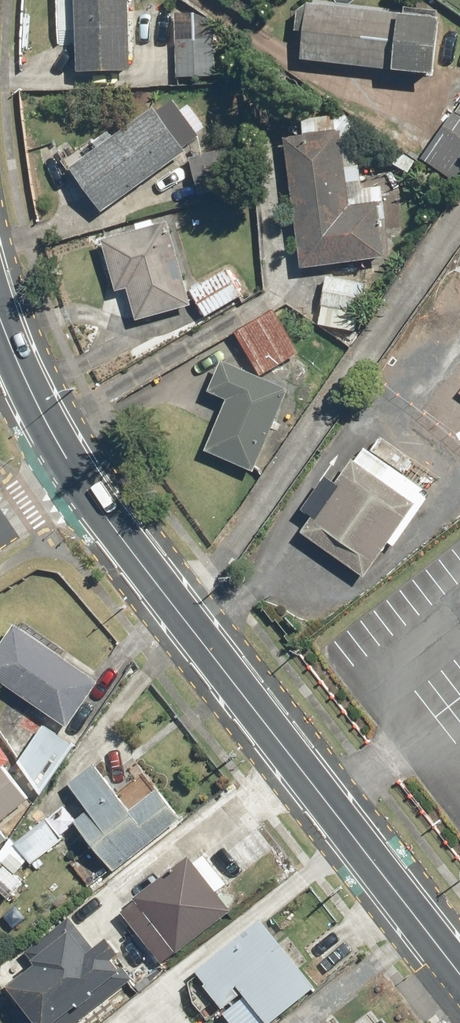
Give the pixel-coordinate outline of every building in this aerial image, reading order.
[(81,71),(132,70),(130,0),(79,0),(81,71)] [(302,60),(438,73),(444,16),(307,3),(302,60)] [(217,20),(202,13),(179,13),(179,78),(217,78),(217,20)] [(187,146),(201,136),(175,101),(162,111),(159,107),(76,168),(108,212),(191,151),(187,146)] [(428,150),(459,173),(459,106),(428,150)] [(302,266),(388,256),(380,186),(363,188),(356,128),(287,136),(302,266)] [(237,146),(196,158),(207,198),(249,186),(237,146)] [(194,305),(170,222),(104,242),(118,290),(129,286),(140,321),(194,305)] [(245,296),(229,268),(193,289),(209,316),(245,296)] [(368,278),(328,276),(326,327),(366,328),(368,278)] [(282,312),(242,330),(261,371),(301,353),(282,312)] [(240,369),(224,363),(214,388),(232,396),(210,450),(257,469),(290,389),(240,369)] [(309,532),(373,577),(422,507),(359,463),(309,532)] [(0,652),(0,677),(71,726),(103,678),(21,621),(0,652)] [(47,725),(21,764),(45,796),(78,747),(47,725)] [(0,736),(0,825),(31,803),(6,768),(17,760),(0,736)] [(121,789),(79,820),(117,872),(184,822),(160,789),(135,808),(121,789)] [(65,839),(47,818),(19,843),(29,855),(33,859),(37,864),(65,839)] [(0,828),(0,872),(7,881),(33,859),(29,855),(19,843),(14,838),(11,840),(0,828)] [(136,923),(166,962),(233,910),(221,893),(233,884),(211,856),(199,865),(192,856),(129,905),(140,920),(136,923)] [(224,1010),(244,994),(266,1022),(273,1022),(321,985),(266,915),(217,953),(218,955),(195,973),(224,1010)] [(12,984),(43,1022),(60,1022),(111,982),(121,994),(137,981),(118,958),(128,951),(115,935),(97,950),(71,918),(29,952),(38,963),(12,984)]
